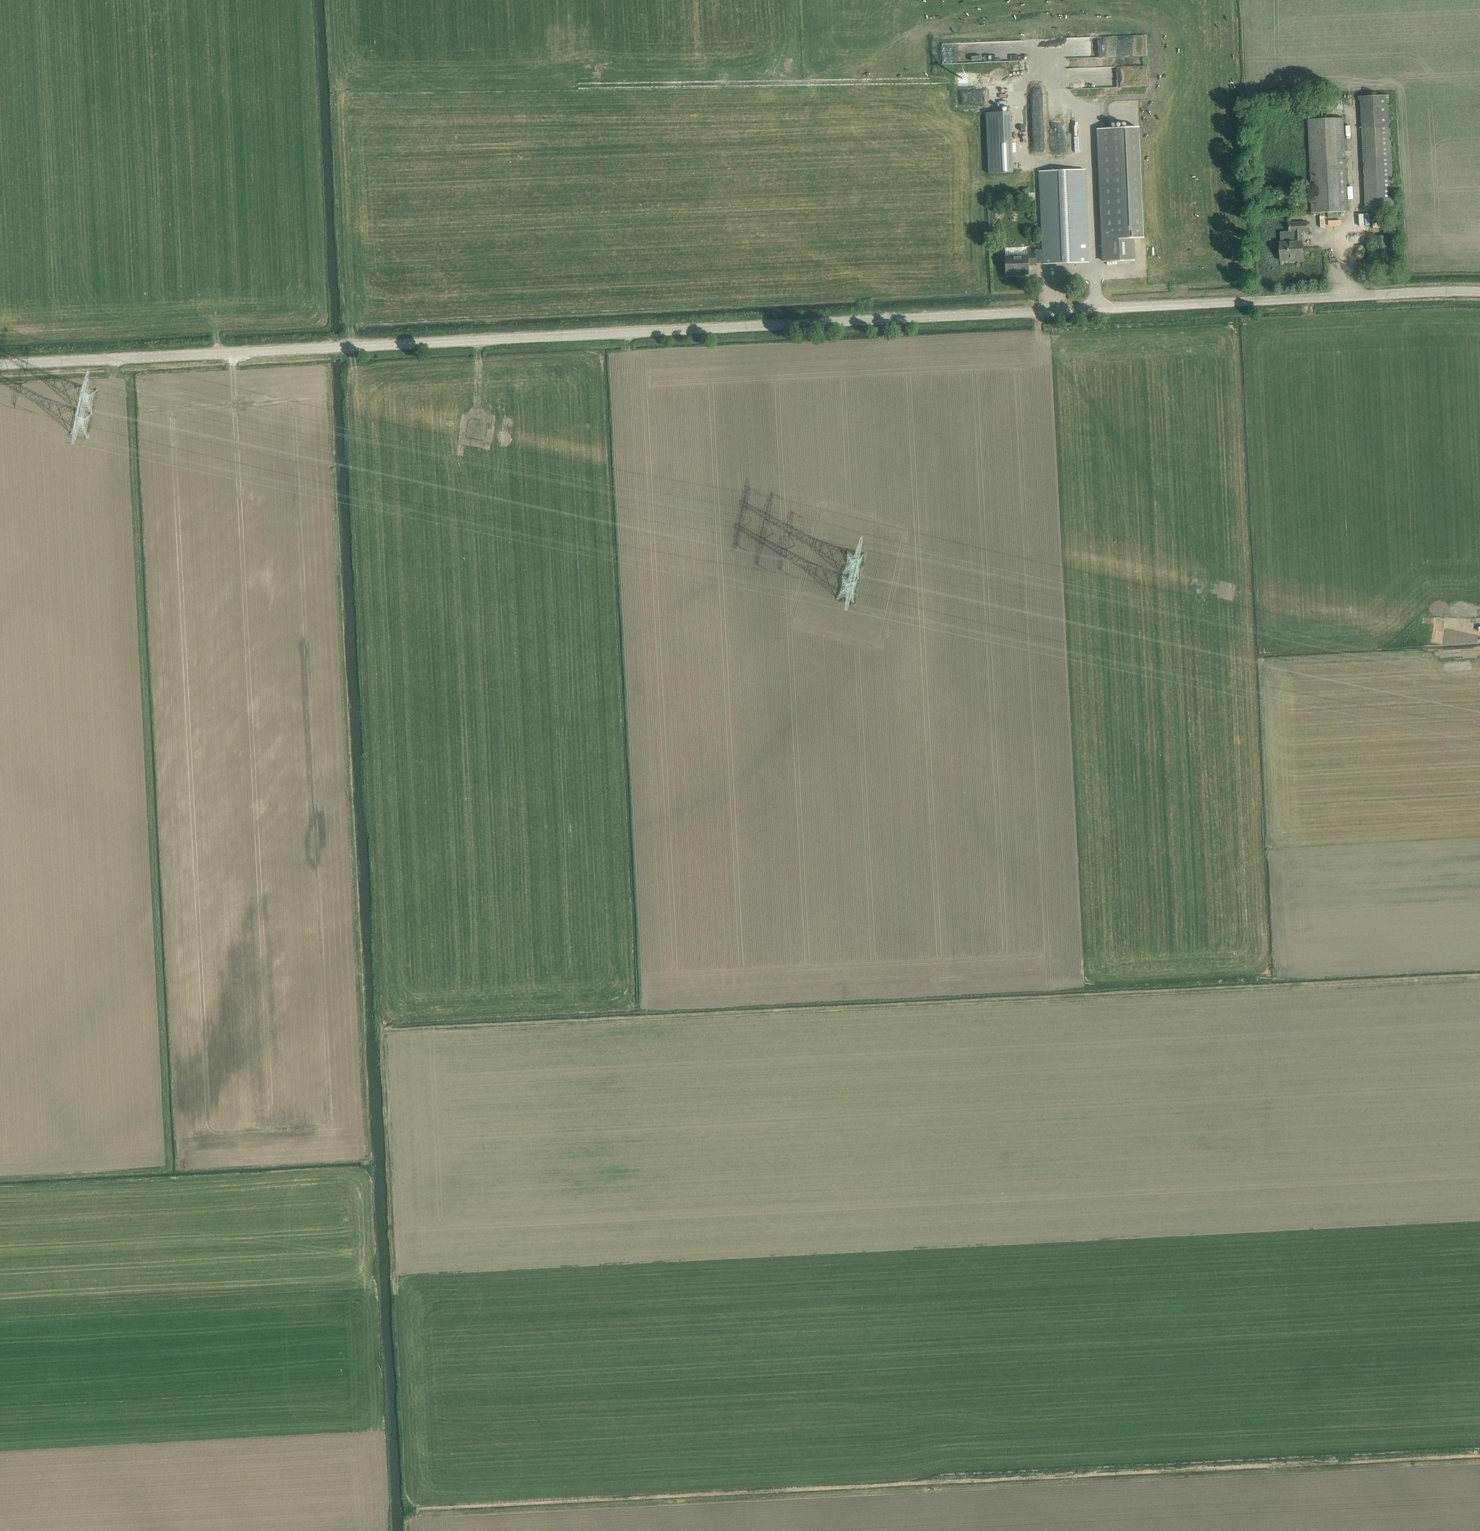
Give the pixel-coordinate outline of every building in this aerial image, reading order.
[(1359,96),(1364,211),(1394,210),(1390,95),(1359,96)] [(985,113),(988,173),(1013,172),(1011,112),(985,113)] [(1324,118),(1308,119),(1313,213),(1328,213),(1328,218),(1332,218),(1332,212),(1348,212),(1346,159),(1343,159),(1343,149),(1345,149),(1344,118),(1324,118)] [(1097,129),(1102,262),(1135,260),(1134,239),(1144,238),(1140,127),(1097,129)] [(1084,169),(1039,171),(1043,250),(1034,250),(1034,252),(1027,252),(1027,256),(1005,257),(1006,273),(1021,273),(1021,274),(1028,274),(1028,265),(1035,264),(1035,263),(1043,263),(1043,264),(1088,262),(1084,169)] [(1280,232),(1281,259),(1296,258),(1296,260),(1304,260),(1303,241),(1302,241),(1302,231),(1308,231),(1307,222),(1290,223),(1290,231),(1280,232)] [(1375,236),(1376,265),(1396,264),(1394,235),(1375,236)]
